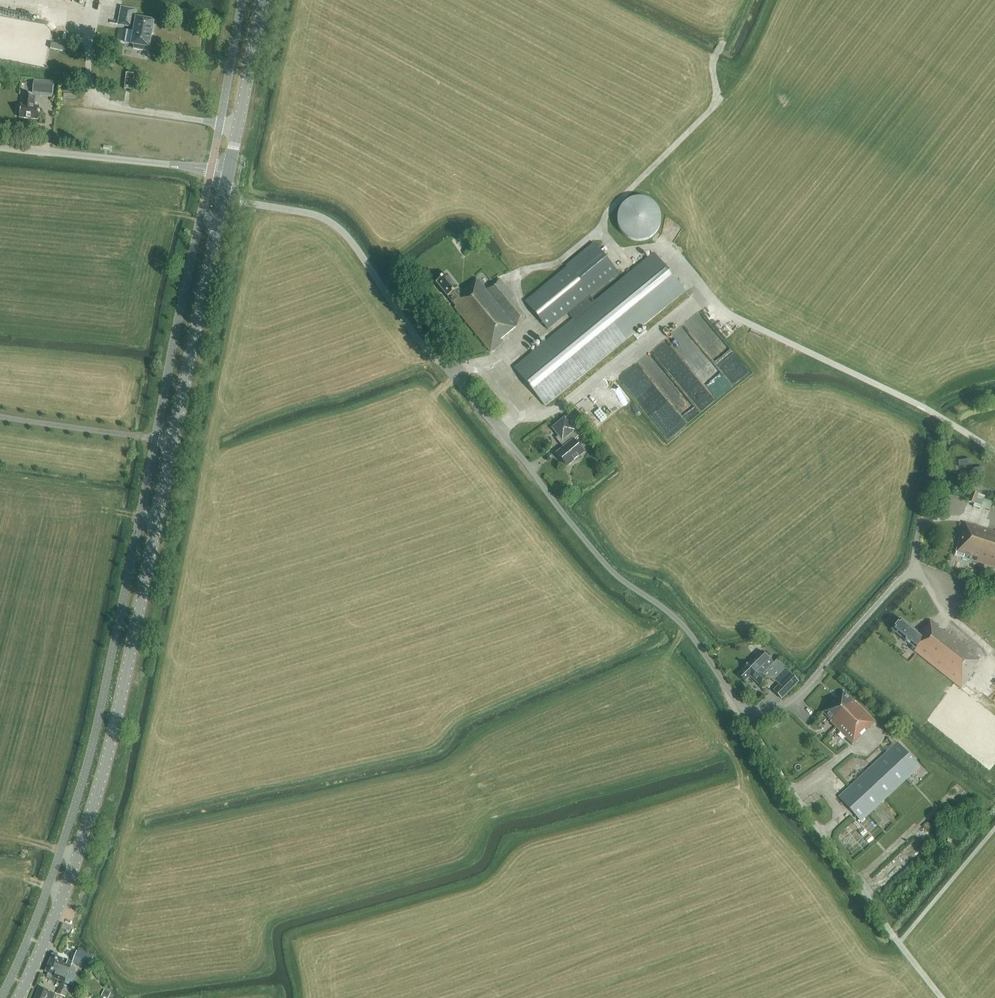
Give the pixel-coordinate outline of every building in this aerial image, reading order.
[(133,49),(146,51),(147,47),(148,47),(148,48),(149,48),(149,47),(150,39),(151,39),(150,38),(151,37),(152,31),(152,30),(153,23),(154,22),(153,22),(137,19),(136,20),(137,20),(136,21),(133,20),(135,11),(122,8),(119,24),(132,27),(132,25),(135,26),(135,27),(135,28),(134,34),(134,35),(133,36),(134,36),(132,44),(132,45),(133,45),(134,45),(133,49)] [(52,43),(50,49),(62,51),(63,46),(52,43)] [(134,73),(126,72),(124,90),(132,91),(134,73)] [(34,79),(32,94),(39,94),(52,96),(54,81),(34,79)] [(21,105),(20,118),(38,120),(39,107),(33,106),(34,102),(35,102),(35,99),(38,100),(39,94),(32,94),(32,95),(23,95),(22,105),(21,105)] [(622,233),(628,239),(637,242),(646,241),(653,237),(659,230),(662,221),(661,213),(657,205),(653,202),(650,199),(646,198),(642,197),(637,197),(633,197),(629,199),(625,201),(623,203),(622,204),(622,205),(621,206),(620,207),(619,208),(619,209),(618,212),(617,215),(617,219),(617,222),(617,225),(618,228),(620,231),(622,233)] [(525,302),(526,302),(534,312),(548,329),(568,313),(573,319),(514,367),(546,406),(685,292),(653,253),(594,302),(590,297),(618,274),(593,243),(566,266),(567,267),(525,302)] [(436,283),(456,307),(454,308),(491,352),(511,335),(509,333),(527,318),(511,299),(514,297),(499,279),(486,289),(478,279),(461,292),(446,274),(436,283)] [(717,396),(723,392),(715,392),(708,384),(704,384),(700,379),(696,379),(696,374),(687,363),(681,363),(681,358),(673,358),(674,359),(674,363),(672,365),(672,376),(661,384),(661,388),(671,401),(676,401),(676,406),(685,418),(693,418),(690,414),(690,410),(694,410),(694,412),(697,416),(717,400),(717,396)] [(555,438),(559,442),(563,448),(557,453),(567,466),(583,453),(573,440),(580,435),(575,429),(564,417),(551,428),(558,436),(555,438)] [(968,501),(974,503),(975,504),(980,489),(973,487),(972,492),(971,492),(968,501)] [(977,527),(965,523),(955,555),(994,568),(994,532),(977,526),(977,527)] [(926,627),(924,626),(918,633),(900,619),(892,630),(915,649),(914,650),(961,688),(977,668),(975,666),(980,659),(931,620),(926,627)] [(744,682),(750,676),(759,685),(766,678),(762,674),(767,668),(773,662),(761,651),(756,656),(738,675),(744,682)] [(799,682),(785,668),(774,680),(778,685),(772,690),(782,700),(799,682)] [(867,731),(875,722),(855,701),(854,702),(843,691),(823,712),(831,721),(830,721),(853,744),(861,736),(859,734),(864,728),(867,731)] [(861,821),(919,766),(897,742),(896,743),(894,745),(838,797),(861,821)] [(54,952),(52,955),(45,972),(47,973),(46,977),(51,979),(53,975),(56,976),(54,979),(65,983),(73,962),(68,960),(66,965),(62,963),(63,959),(58,957),(58,954),(54,952)] [(91,956),(79,952),(74,964),(86,968),(91,956)] [(69,988),(60,984),(56,992),(57,992),(56,994),(65,997),(69,988)] [(50,992),(39,987),(35,997),(54,997),(56,994),(50,992)] [(101,995),(105,997),(106,997),(108,997),(111,993),(106,990),(104,989),(101,995)]
